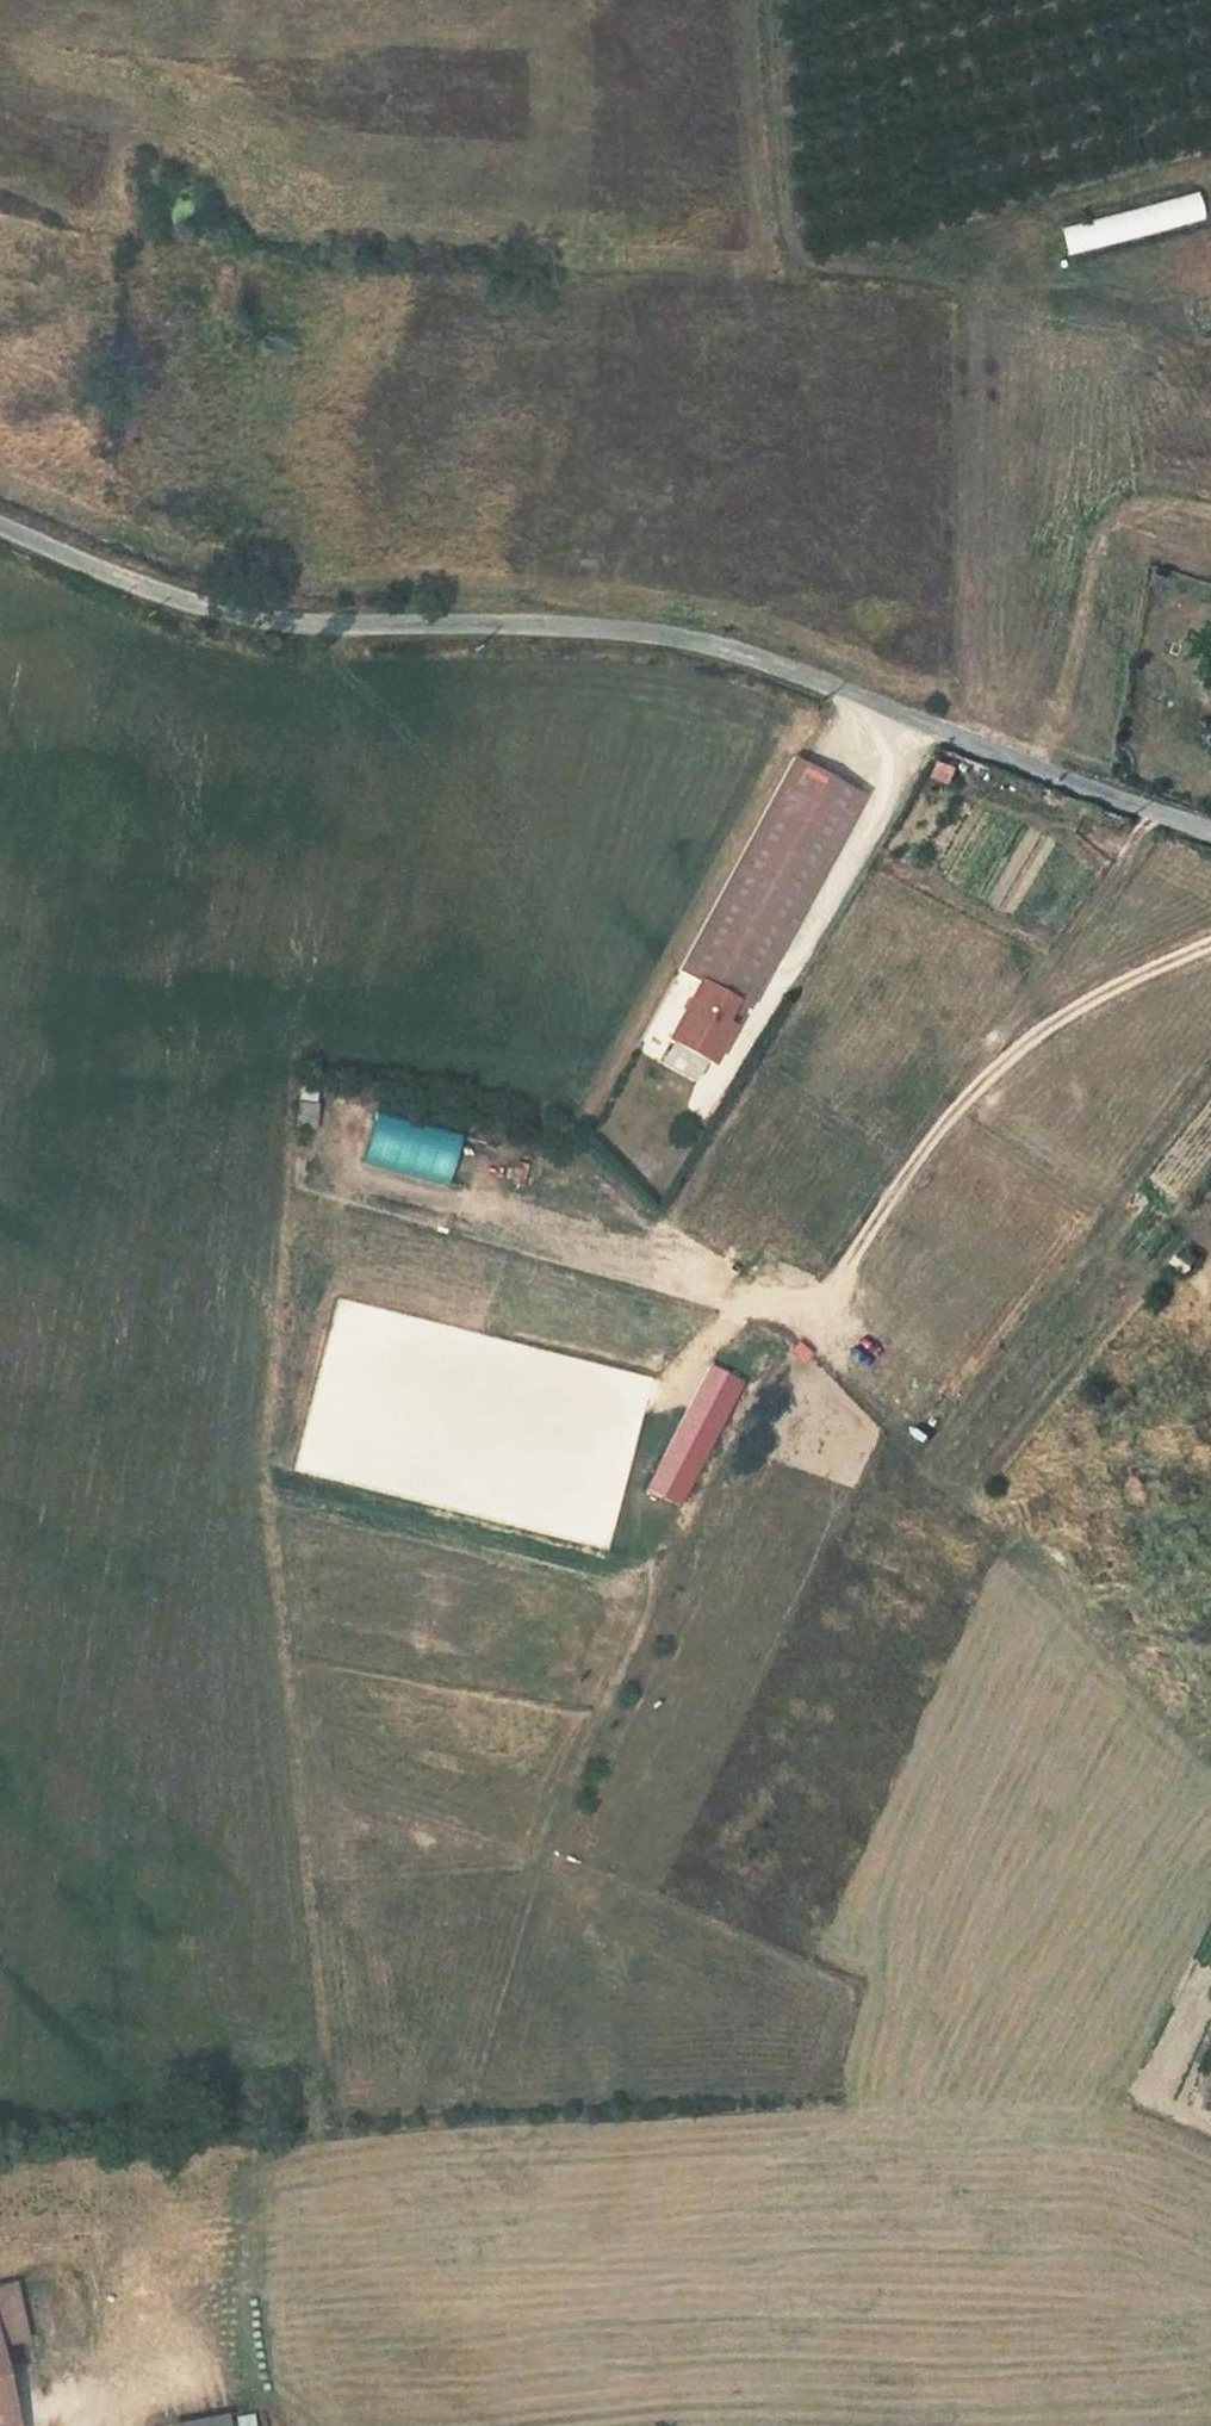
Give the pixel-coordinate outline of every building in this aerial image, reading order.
[(1061,225),(1067,252),(1204,219),(1198,192),(1061,225)] [(957,768),(938,764),(935,784),(953,788),(957,768)] [(855,805),(803,778),(691,995),(703,1001),(739,1019),(742,1021),(855,805)] [(739,1019),(703,1001),(673,1059),(718,1082),(737,1045),(728,1041),(739,1019)] [(316,1106),(297,1105),(297,1129),(315,1130),(316,1106)] [(378,1109),(364,1160),(450,1183),(464,1132),(378,1109)] [(1185,1250),(1173,1266),(1187,1277),(1199,1260),(1185,1250)] [(745,1383),(713,1367),(651,1488),(682,1504),(745,1383)] [(38,2329),(0,2338),(0,2425),(30,2425),(17,2369),(48,2362),(38,2329)] [(169,2425),(228,2425),(225,2413),(169,2425)]
